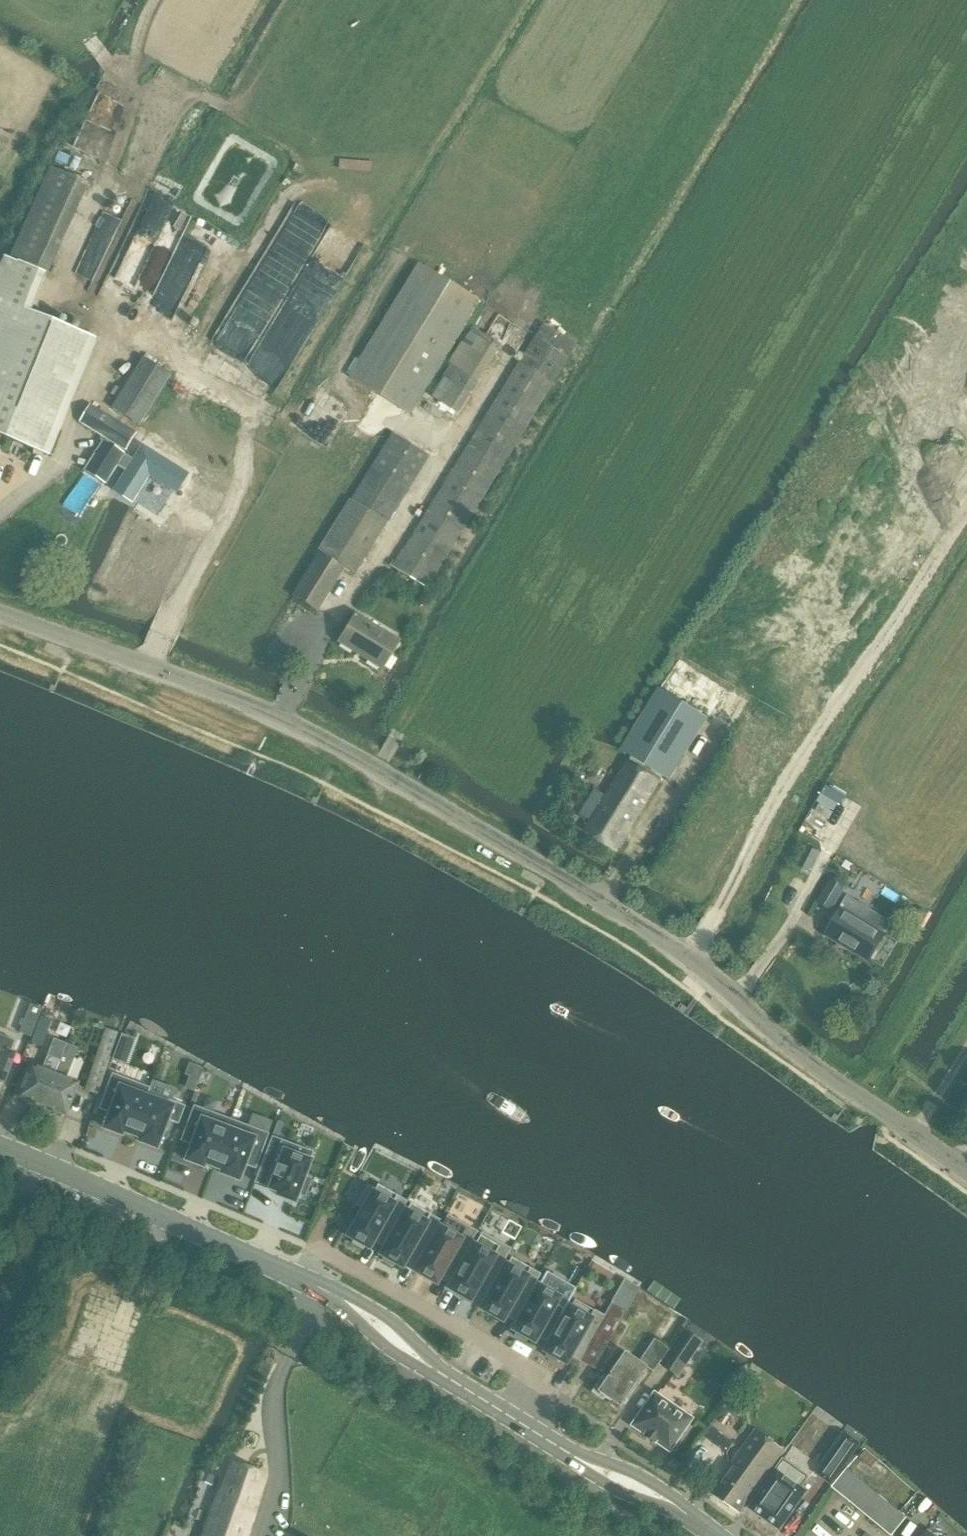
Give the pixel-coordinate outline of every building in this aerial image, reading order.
[(47,166),(9,259),(6,258),(0,272),(0,436),(48,456),(96,337),(29,310),(44,273),(47,274),(84,181),(47,166)] [(479,302),(418,265),(348,377),(409,414),(479,302)] [(392,562),(389,566),(426,588),(567,357),(576,344),(543,324),(395,565),(392,562)] [(433,398),(456,412),(467,394),(469,395),(498,349),(470,332),(442,377),(445,379),(433,398)] [(115,387),(109,396),(116,400),(111,408),(138,424),(162,387),(171,373),(143,358),(121,392),(115,387)] [(78,420),(126,449),(136,432),(90,403),(78,420)] [(351,501),(349,500),(318,550),(355,573),(428,455),(393,434),(351,501)] [(103,441),(83,471),(104,484),(117,464),(122,456),(124,454),(103,441)] [(127,470),(114,491),(131,501),(148,474),(176,491),(186,475),(142,447),(132,462),(122,456),(117,464),(127,470)] [(318,555),(293,595),(317,610),(342,569),(318,555)] [(338,642),(381,669),(398,641),(355,615),(338,642)] [(596,790),(581,814),(592,821),(586,832),(616,851),(630,829),(659,782),(659,783),(660,782),(659,781),(663,776),(670,780),(700,731),(706,720),(738,679),(742,674),(745,669),(754,654),(755,653),(712,627),(705,622),(692,642),(660,689),(622,751),(632,757),(607,797),(600,792),(596,790)] [(804,853),(798,864),(809,870),(815,859),(804,853)] [(819,902),(831,910),(845,888),(832,880),(819,902)] [(842,908),(826,935),(869,961),(885,935),(891,925),(848,899),(842,908)] [(18,1033),(30,1038),(37,1023),(42,1010),(29,1005),(18,1033)] [(41,1017),(31,1042),(41,1045),(50,1021),(41,1017)] [(106,1030),(85,1091),(96,1095),(117,1034),(106,1030)] [(3,1081),(13,1054),(9,1052),(14,1041),(1,1036),(0,1037),(0,1079),(3,1081)] [(18,1097),(42,1106),(65,1044),(53,1039),(42,1069),(30,1065),(18,1097)] [(65,1044),(42,1106),(65,1115),(77,1083),(66,1079),(78,1048),(65,1044)] [(111,1074),(100,1104),(110,1108),(108,1113),(108,1114),(109,1114),(103,1129),(121,1135),(122,1132),(131,1135),(149,1088),(111,1074)] [(189,1080),(184,1092),(193,1096),(197,1084),(189,1080)] [(149,1088),(131,1135),(140,1139),(139,1142),(156,1148),(162,1132),(163,1133),(164,1130),(168,1121),(170,1122),(178,1124),(184,1107),(148,1093),(149,1088)] [(193,1106),(182,1136),(192,1140),(190,1145),(190,1146),(191,1146),(185,1161),(203,1167),(204,1164),(213,1167),(230,1120),(193,1106)] [(230,1120),(213,1167),(222,1170),(221,1174),(238,1180),(243,1166),(244,1166),(245,1166),(247,1161),(257,1164),(260,1155),(268,1134),(231,1120),(230,1120)] [(271,1136),(257,1176),(272,1182),(269,1189),(278,1192),(277,1195),(294,1202),(297,1193),(304,1196),(311,1179),(303,1176),(313,1152),(271,1136)] [(363,1210),(348,1236),(354,1240),(352,1242),(351,1244),(362,1250),(363,1249),(365,1246),(368,1247),(373,1239),(382,1244),(407,1202),(377,1185),(374,1190),(367,1186),(356,1206),(360,1208),(363,1210)] [(407,1209),(381,1255),(384,1257),(382,1260),(381,1261),(392,1267),(393,1266),(395,1263),(401,1266),(409,1252),(419,1257),(440,1220),(410,1204),(407,1209)] [(447,1215),(415,1272),(435,1283),(443,1268),(453,1274),(477,1232),(447,1215)] [(481,1232),(449,1289),(469,1300),(477,1286),(487,1291),(511,1249),(481,1232)] [(510,1258),(481,1309),(501,1320),(509,1306),(519,1311),(540,1275),(510,1258)] [(513,1330),(516,1332),(514,1336),(525,1342),(527,1338),(533,1341),(541,1327),(551,1332),(564,1309),(554,1304),(557,1298),(537,1287),(513,1330)] [(603,1316),(574,1300),(545,1351),(547,1353),(545,1357),(556,1363),(558,1359),(565,1363),(575,1345),(584,1350),(603,1316)] [(611,1302),(603,1316),(584,1350),(585,1350),(579,1361),(593,1368),(625,1311),(612,1304),(613,1303),(611,1302)] [(683,1331),(660,1364),(677,1376),(699,1343),(683,1331)] [(637,1362),(623,1352),(596,1392),(618,1407),(646,1368),(651,1372),(666,1350),(653,1341),(637,1362)] [(732,1393),(722,1407),(743,1421),(752,1407),(732,1393)] [(644,1436),(646,1437),(647,1436),(653,1440),(652,1441),(654,1442),(655,1441),(668,1450),(690,1419),(654,1394),(632,1426),(645,1435),(644,1436)] [(741,1514),(749,1502),(770,1472),(786,1449),(757,1428),(712,1492),(711,1492),(711,1493),(741,1514)] [(861,1444),(847,1434),(818,1475),(832,1485),(861,1444)] [(865,1452),(860,1458),(872,1469),(878,1462),(865,1452)] [(808,1477),(784,1460),(751,1506),(750,1506),(748,1509),(751,1511),(778,1529),(777,1529),(780,1531),(782,1529),(782,1528),(806,1494),(808,1491),(806,1489),(805,1490),(801,1487),(808,1477)] [(254,1510),(252,1509),(264,1474),(231,1462),(219,1496),(217,1495),(202,1535),(245,1535),(254,1510)] [(907,1518),(847,1469),(832,1487),(892,1535),(907,1518)]
